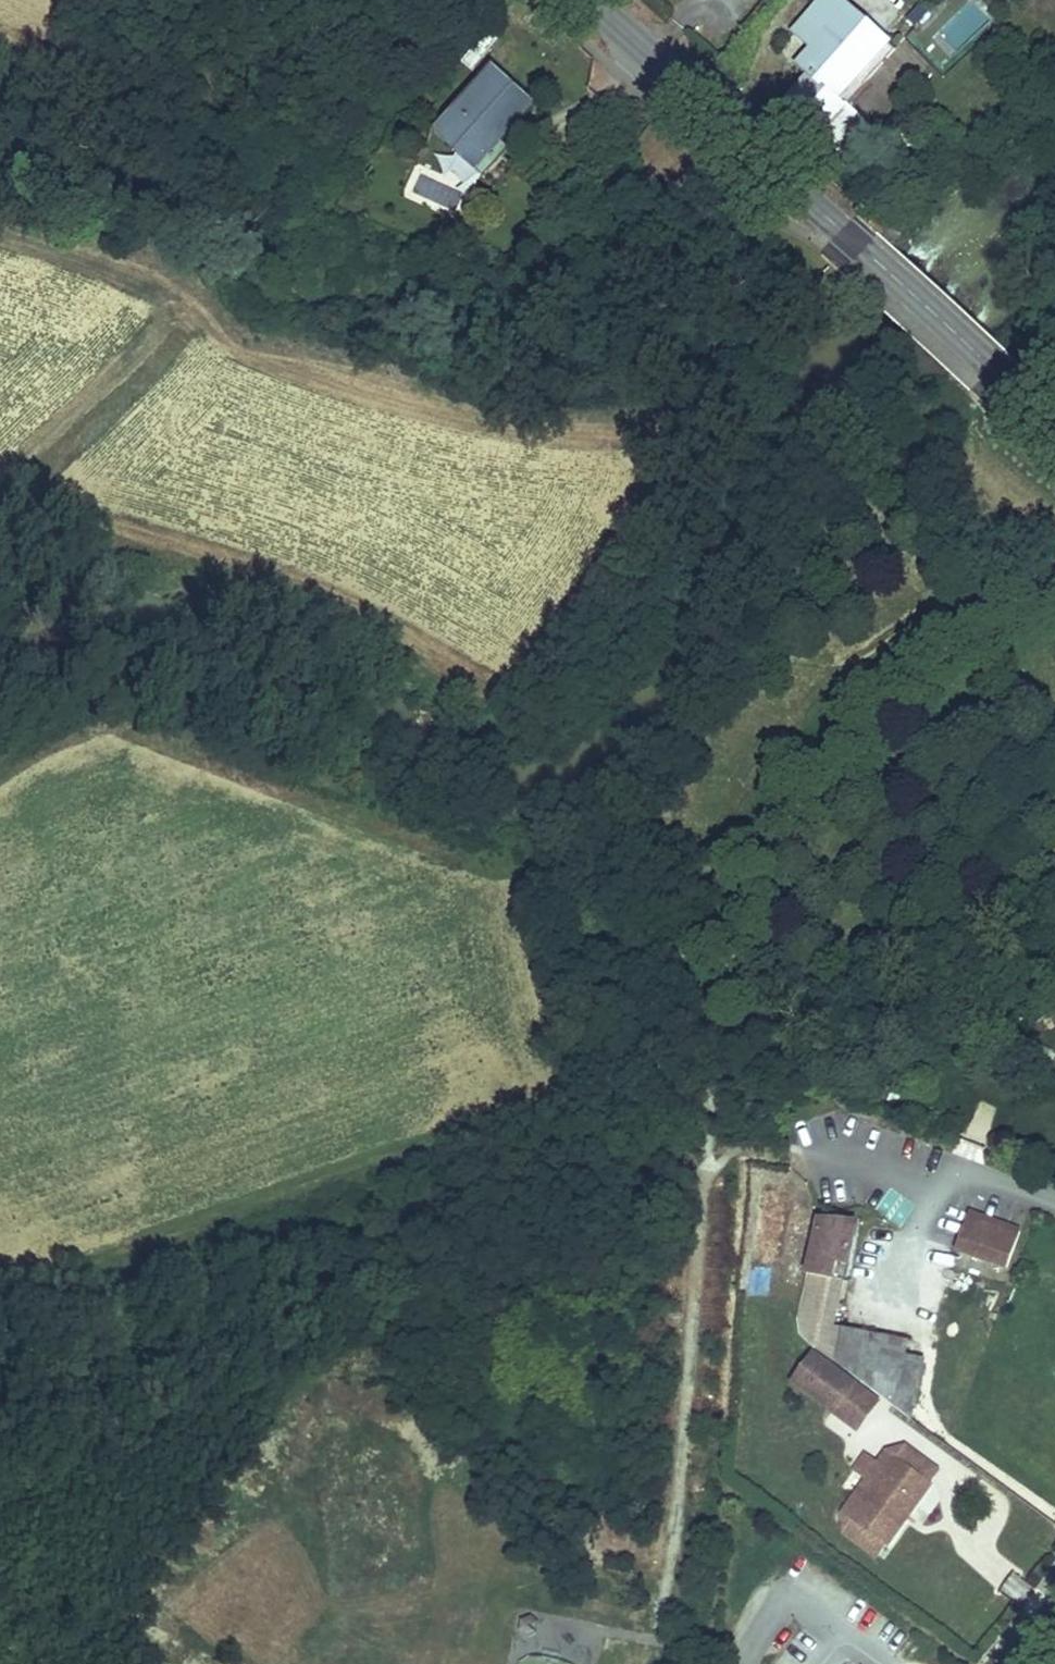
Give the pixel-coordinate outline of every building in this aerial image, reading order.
[(888,67),(905,51),(856,0),(837,0),(828,8),(888,67)] [(819,133),(888,67),(828,8),(809,26),(828,46),(809,66),(816,75),(790,100),(819,133)] [(485,73),(429,137),(477,181),(501,153),(495,149),(526,112),(485,73)] [(798,1190),(783,1276),(800,1279),(811,1214),(798,1190)] [(973,1218),(961,1255),(1013,1273),(1026,1235),(973,1218)] [(854,1234),(826,1229),(810,1313),(809,1328),(810,1337),(813,1344),(861,1390),(868,1343),(838,1339),(854,1234)] [(877,1404),(914,1432),(925,1379),(911,1376),(915,1351),(868,1343),(861,1390),(877,1404)] [(856,1526),(899,1461),(930,1482),(938,1487),(944,1479),(905,1453),(891,1457),(882,1471),(868,1462),(859,1476),(872,1485),(848,1521),(850,1536),(889,1562),(895,1553),(856,1526)] [(930,1482),(899,1461),(856,1526),(895,1553),(921,1513),(922,1512),(915,1507),(930,1482)] [(928,1518),(945,1492),(938,1487),(930,1482),(915,1507),(922,1512),(921,1513),(928,1518)]
